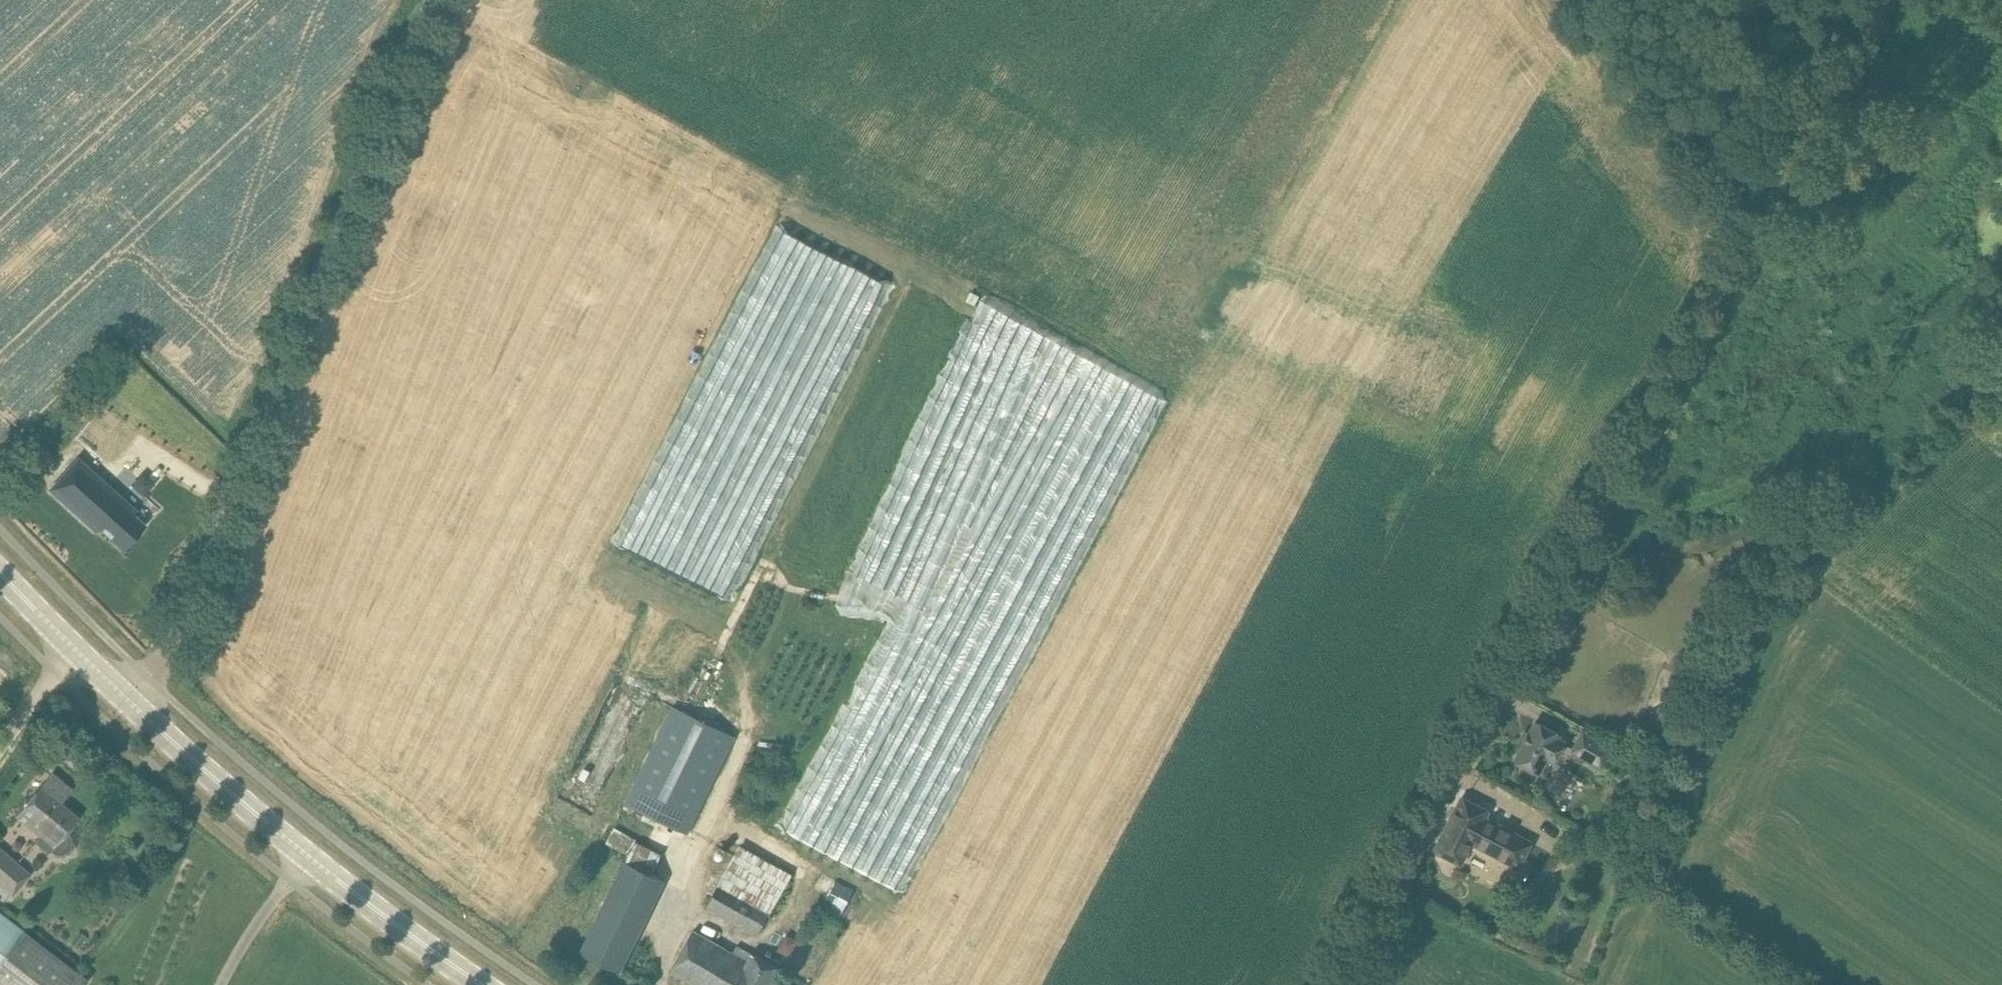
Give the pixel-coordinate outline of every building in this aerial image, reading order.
[(137,512),(122,498),(78,459),(51,489),(97,530),(100,527),(125,549),(146,526),(134,515),(137,512)] [(625,802),(689,834),(737,737),(673,706),(625,802)] [(1563,736),(1554,731),(1536,722),(1515,760),(1540,773),(1547,759),(1555,764),(1567,742),(1561,739),(1563,736)] [(1604,769),(1615,748),(1585,731),(1573,752),(1604,769)] [(50,816),(67,796),(74,788),(53,772),(47,779),(20,811),(45,832),(55,820),(50,816)] [(79,818),(62,804),(68,797),(67,796),(50,816),(55,820),(45,832),(36,842),(48,854),(52,856),(59,858),(67,856),(72,853),(75,849),(77,843),(76,839),(75,834),(70,829),(79,818)] [(1463,797),(1435,850),(1462,864),(1473,843),(1519,868),(1532,842),(1486,818),(1489,811),(1463,797)] [(621,971),(657,899),(666,880),(654,875),(664,853),(636,841),(616,828),(610,839),(632,850),(581,952),(621,971)] [(755,935),(790,872),(739,844),(704,908),(755,935)] [(17,863),(0,848),(0,883),(17,863)] [(30,874),(17,863),(0,883),(13,894),(30,874)] [(846,906),(854,890),(838,881),(829,897),(846,906)] [(0,913),(0,964),(25,932),(0,913)] [(778,969),(751,953),(746,961),(692,931),(671,971),(695,984),(769,984),(778,969)]
